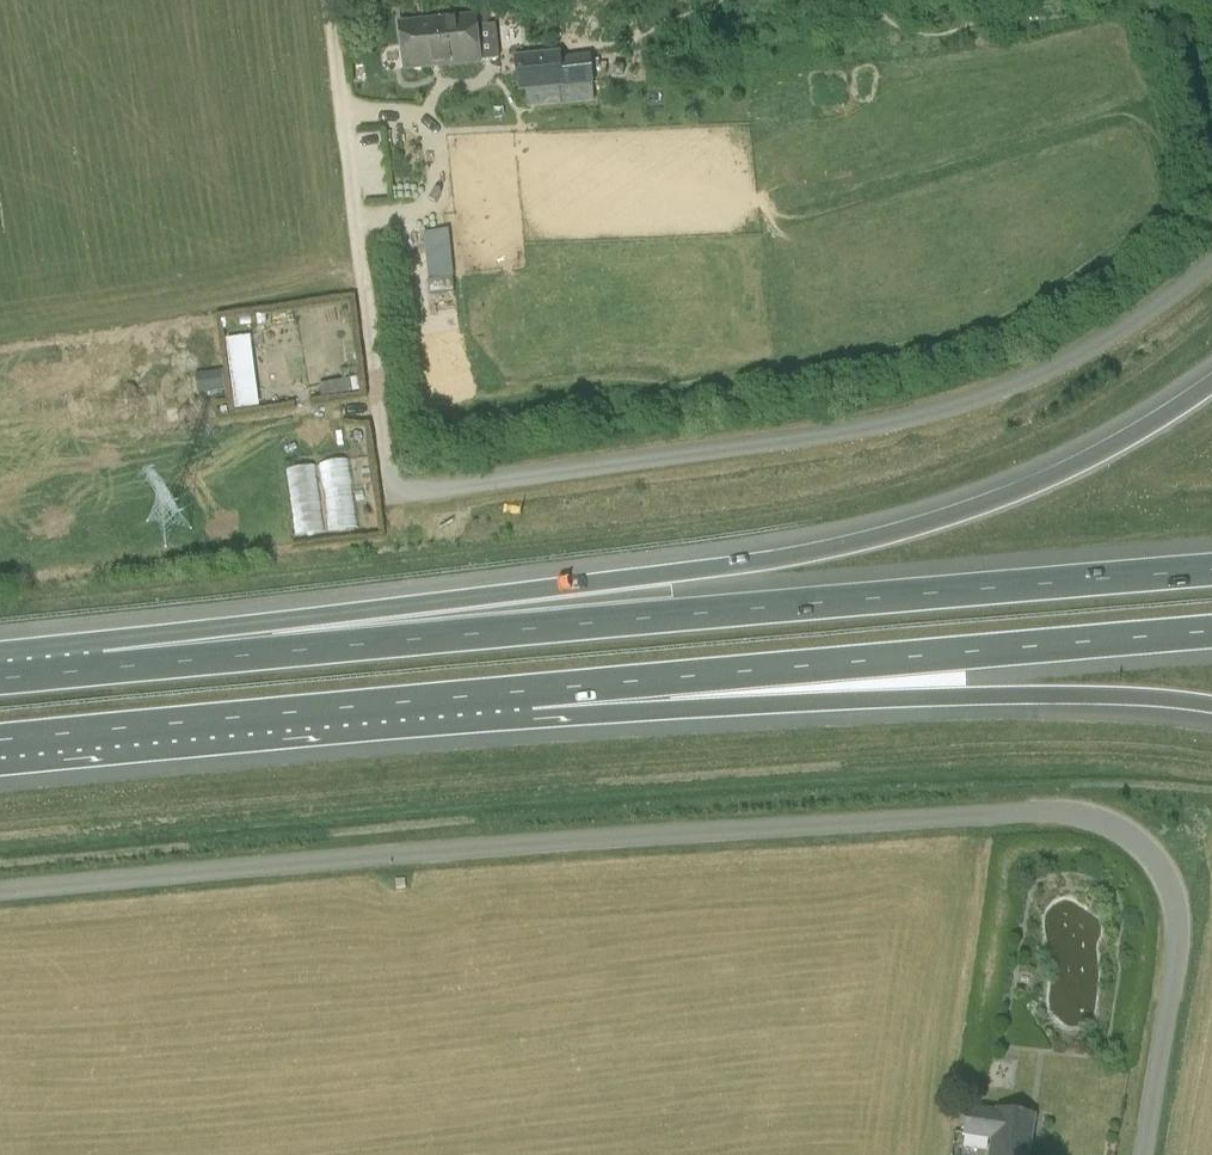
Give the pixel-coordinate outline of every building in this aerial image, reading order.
[(480,63),(476,18),(401,25),(406,70),(480,63)] [(519,92),(562,87),(558,54),(516,58),(519,92)] [(454,276),(452,252),(426,255),(429,279),(454,276)] [(251,337),(226,340),(235,410),(259,407),(251,337)] [(222,371),(207,373),(210,393),(225,390),(222,371)] [(177,408),(169,409),(171,421),(179,419),(177,408)] [(328,529),(357,527),(353,460),(324,461),(328,529)] [(318,464),(288,469),(299,535),(329,529),(318,464)] [(996,1109),(996,1110),(968,1106),(963,1136),(992,1140),(989,1154),(1030,1154),(1036,1115),(996,1109)]
